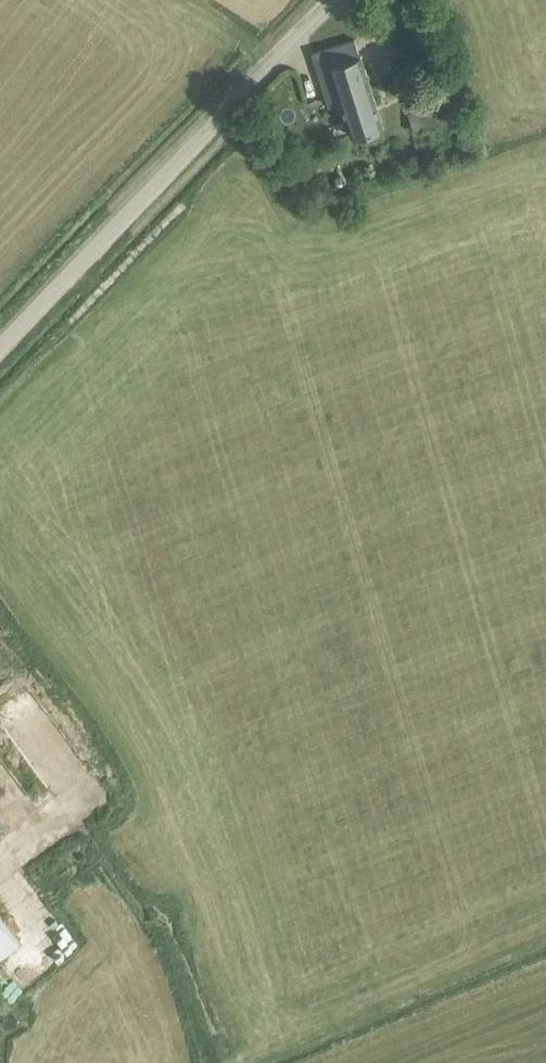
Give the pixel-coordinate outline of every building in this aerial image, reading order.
[(329,103),(341,99),(353,136),(384,126),(360,52),(329,62),(325,50),(314,54),(329,103)] [(411,110),(409,111),(414,130),(457,118),(452,99),(434,104),(411,110)] [(20,940),(0,914),(0,955),(20,940)] [(24,999),(0,967),(0,1017),(24,999)]
